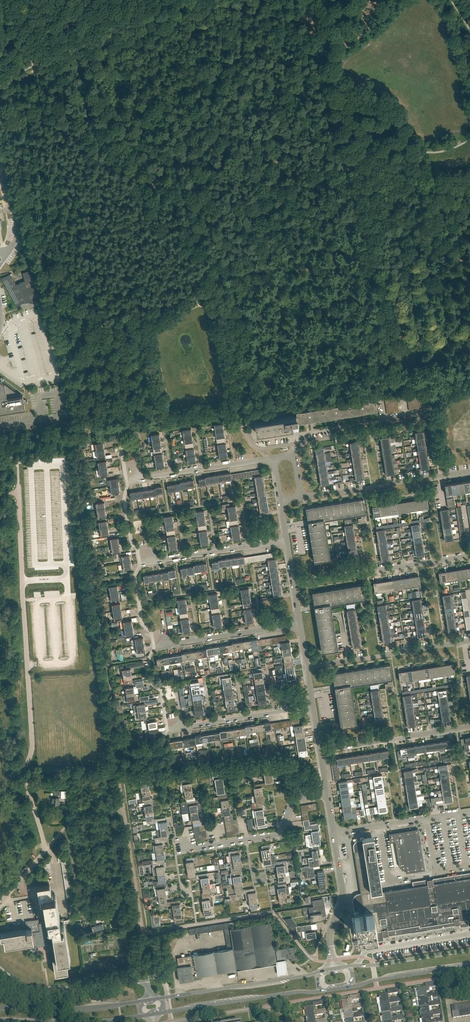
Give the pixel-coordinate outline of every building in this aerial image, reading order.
[(41,301),(32,269),(31,269),(32,270),(21,273),(22,273),(25,281),(16,284),(11,274),(11,273),(2,278),(1,277),(17,307),(17,306),(25,302),(25,303),(30,301),(31,303),(30,303),(40,300),(41,301)] [(0,380),(0,413),(25,409),(23,395),(21,396),(0,380)] [(376,399),(349,403),(351,414),(377,410),(377,409),(376,399)] [(349,403),(322,407),(324,418),(351,414),(349,403)] [(296,411),(297,416),(298,424),(304,423),(304,421),(324,418),(322,407),(296,411)] [(298,425),(298,424),(297,416),(285,417),(255,422),(256,433),(292,427),(292,426),(298,425)] [(215,431),(223,430),(222,423),(214,425),(215,431)] [(183,436),(192,435),(191,428),(182,430),(183,436)] [(221,444),(226,443),(223,430),(215,431),(216,438),(220,437),(221,444)] [(416,438),(425,437),(424,431),(415,432),(415,436),(413,436),(409,437),(409,439),(414,439),(416,438)] [(152,441),(160,440),(159,433),(151,435),(151,436),(150,436),(151,442),(152,442),(152,441)] [(190,449),(194,448),(192,435),(183,436),(184,443),(189,442),(190,449)] [(390,443),(389,439),(394,438),(394,436),(389,436),(380,438),(381,444),(390,443)] [(227,450),(226,443),(221,444),(220,437),(216,438),(218,451),(227,450)] [(417,445),(426,443),(425,437),(416,438),(416,442),(414,442),(411,443),(411,445),(417,445)] [(345,450),(351,449),(359,448),(358,441),(350,443),(350,446),(348,447),(345,447),(345,450)] [(96,450),(104,449),(103,442),(94,444),(95,449),(96,449),(96,450)] [(195,455),(194,448),(190,449),(189,442),(184,443),(182,443),(183,450),(185,450),(186,456),(195,455)] [(391,449),(391,448),(390,445),(392,445),(396,444),(396,442),(390,443),(381,444),(382,450),(391,449)] [(418,451),(427,449),(426,443),(417,445),(417,448),(413,449),(413,451),(418,451)] [(325,453),(324,449),(326,449),(330,449),(329,446),(324,447),(315,448),(316,454),(325,453)] [(352,455),(360,454),(359,448),(351,449),(351,452),(349,453),(346,453),(346,456),(352,455)] [(383,456),(392,455),(391,451),(396,450),(395,448),(391,448),(391,449),(382,450),(383,456)] [(104,449),(96,450),(97,457),(105,456),(104,449)] [(419,457),(428,455),(427,449),(418,451),(418,454),(414,455),(414,458),(419,457)] [(227,450),(218,451),(219,458),(228,456),(227,450)] [(326,459),(325,456),(327,455),(331,455),(330,452),(325,453),(316,454),(317,461),(326,459)] [(353,461),(361,460),(360,454),(352,455),(352,458),(350,459),(347,460),(347,462),(353,461)] [(195,455),(186,456),(187,463),(196,461),(195,455)] [(420,463),(428,461),(428,455),(419,457),(419,460),(415,461),(415,464),(420,463)] [(327,465),(326,462),(328,461),(332,461),(331,458),(326,459),(317,461),(318,467),(327,465)] [(163,460),(155,461),(156,468),(164,466),(163,460)] [(385,468),(394,467),(393,463),(398,463),(398,460),(393,461),(384,462),(385,468)] [(99,469),(107,467),(106,461),(98,462),(99,469)] [(327,471),(327,468),(333,467),(332,464),(327,465),(318,467),(319,473),(327,471)] [(355,473),(363,472),(362,466),(354,467),(354,471),(352,471),(349,472),(349,474),(355,473)] [(394,467),(385,468),(386,475),(395,473),(394,469),(400,469),(399,466),(394,467)] [(107,467),(99,469),(100,476),(108,474),(107,467)] [(320,479),(329,477),(328,474),(330,473),(334,473),(333,470),(327,471),(319,473),(320,479)] [(355,473),(355,477),(353,477),(350,478),(350,480),(354,480),(355,480),(364,478),(363,472),(355,473)] [(253,483),(255,483),(264,481),(263,475),(260,476),(257,476),(254,477),(255,480),(253,481),(250,481),(251,484),(253,483)] [(334,477),(329,477),(320,479),(321,485),(329,484),(330,484),(329,480),(331,480),(335,479),(334,477)] [(110,486),(119,485),(118,478),(109,479),(110,486)] [(256,489),(265,488),(264,481),(255,483),(256,486),(254,487),(250,487),(251,490),(256,489)] [(453,494),(453,493),(451,483),(449,484),(449,485),(445,485),(446,489),(445,489),(446,495),(453,494)] [(119,485),(110,486),(111,493),(120,491),(119,485)] [(257,495),(266,494),(265,488),(256,489),(257,492),(251,493),(252,496),(255,495),(257,495)] [(63,491),(54,491),(57,547),(66,546),(63,491)] [(253,502),(258,501),(267,500),(266,494),(257,495),(258,498),(252,499),(253,502)] [(367,522),(363,499),(320,505),(320,507),(314,509),(314,508),(307,510),(311,521),(309,521),(310,525),(308,525),(314,562),(315,562),(330,559),(331,559),(331,558),(324,521),(362,515),(363,523),(367,522)] [(97,510),(105,509),(104,502),(95,504),(96,509),(97,509),(97,510)] [(228,513),(237,512),(235,505),(230,506),(229,503),(222,504),(223,509),(227,508),(228,513)] [(268,506),(259,507),(260,511),(254,512),(255,514),(257,514),(257,517),(266,516),(266,513),(269,512),(268,506)] [(105,509),(97,510),(98,517),(106,515),(105,509)] [(196,518),(205,517),(204,510),(195,512),(196,518)] [(229,520),(238,519),(237,512),(228,513),(228,514),(227,514),(228,520),(229,520)] [(165,523),(173,522),(172,515),(164,517),(165,523)] [(203,531),(207,530),(205,517),(196,518),(198,525),(202,524),(203,531)] [(100,529),(108,527),(107,521),(99,522),(98,522),(99,527),(100,527),(100,529)] [(171,536),(175,535),(173,522),(165,523),(166,530),(170,529),(171,536)] [(409,529),(406,529),(406,532),(410,531),(412,531),(421,530),(420,523),(411,525),(411,528),(409,529)] [(208,537),(207,530),(203,531),(202,524),(198,525),(200,538),(208,537)] [(340,533),(343,532),(345,532),(354,530),(353,524),(352,524),(345,525),(344,525),(345,529),(343,529),(339,530),(340,533)] [(108,527),(100,529),(101,535),(109,534),(108,527)] [(385,529),(376,530),(377,537),(386,535),(385,531),(387,531),(391,531),(391,528),(385,529)] [(177,542),(175,535),(171,536),(170,529),(166,530),(168,543),(177,542)] [(354,530),(345,532),(346,535),(344,535),(344,536),(340,536),(341,539),(346,538),(355,536),(354,530)] [(413,537),(422,536),(421,530),(412,531),(412,534),(410,535),(407,536),(407,538),(413,537)] [(240,532),(231,533),(232,540),(241,538),(240,532)] [(386,535),(377,537),(378,543),(387,541),(386,538),(388,537),(392,537),(392,534),(386,535)] [(347,544),(356,542),(355,536),(346,538),(347,541),(345,541),(345,542),(341,542),(342,545),(347,544)] [(414,543),(423,542),(422,536),(413,537),(413,541),(411,541),(408,542),(408,544),(414,543)] [(111,545),(119,544),(118,537),(110,539),(111,545)] [(208,537),(200,538),(201,545),(209,543),(208,537)] [(387,541),(378,543),(379,549),(388,547),(387,544),(389,543),(393,543),(392,540),(387,541)] [(177,542),(168,543),(168,544),(167,545),(168,550),(178,549),(177,542)] [(348,550),(357,548),(356,542),(347,544),(348,547),(346,548),(342,548),(343,551),(348,550)] [(119,544),(111,545),(112,552),(121,551),(119,544)] [(388,547),(379,549),(380,555),(389,553),(388,550),(390,549),(394,549),(393,546),(388,547)] [(349,556),(358,555),(357,548),(348,550),(349,553),(347,554),(343,554),(344,557),(347,556),(349,556)] [(415,549),(415,553),(411,553),(411,556),(414,556),(416,555),(416,556),(425,554),(424,548),(415,549)] [(389,553),(380,555),(381,561),(390,560),(389,556),(391,556),(391,555),(395,555),(395,552),(389,553)] [(121,563),(122,563),(131,561),(130,554),(120,556),(121,563)] [(277,564),(276,558),(273,559),(270,559),(267,560),(268,563),(266,564),(266,565),(266,566),(269,566),(268,566),(277,564)] [(121,563),(122,570),(123,569),(132,568),(131,561),(122,563),(121,563)] [(270,572),(278,570),(277,564),(268,566),(269,566),(269,569),(267,570),(267,572),(270,572)] [(458,579),(467,578),(466,567),(465,567),(465,569),(460,570),(460,569),(457,569),(458,579)] [(449,581),(458,579),(457,569),(456,569),(457,570),(451,571),(451,570),(448,571),(448,570),(449,581)] [(268,578),(270,578),(279,576),(278,570),(270,572),(270,575),(268,576),(268,578)] [(440,582),(449,581),(448,570),(447,570),(448,572),(442,573),(442,572),(439,572),(440,582)] [(402,588),(411,587),(409,576),(409,578),(404,579),(403,578),(401,578),(400,578),(402,588)] [(409,576),(411,587),(420,585),(419,576),(418,576),(418,577),(412,577),(410,577),(410,576),(409,576)] [(393,590),(402,588),(400,578),(400,579),(395,580),(394,579),(392,580),(392,579),(391,579),(393,590)] [(384,591),(393,590),(391,579),(391,581),(386,582),(386,581),(383,581),(383,580),(383,581),(384,591)] [(375,592),(384,591),(383,581),(382,581),(382,582),(377,583),(377,582),(374,583),(374,582),(373,583),(375,592)] [(366,608),(362,584),(326,590),(327,591),(320,593),(320,592),(313,594),(317,606),(315,606),(316,610),(315,610),(322,652),(338,650),(338,649),(331,605),(362,600),(363,608),(366,608)] [(110,593),(119,592),(118,585),(109,586),(110,593)] [(241,596),(250,595),(249,588),(240,589),(241,596)] [(281,589),(272,590),(273,594),(271,594),(271,597),(282,595),(281,589)] [(119,592),(110,593),(111,600),(120,599),(119,592)] [(210,601),(218,600),(217,593),(209,595),(210,601)] [(178,606),(187,605),(186,598),(177,600),(178,606)] [(413,606),(422,605),(421,598),(412,600),(412,604),(410,604),(407,605),(407,607),(413,606)] [(444,607),(453,606),(452,602),(455,602),(458,601),(458,599),(452,600),(443,601),(444,607)] [(216,614),(220,613),(218,600),(210,601),(211,608),(215,607),(216,614)] [(378,612),(387,610),(386,606),(388,606),(392,606),(391,603),(386,604),(377,605),(378,612)] [(113,612),(121,610),(120,604),(112,605),(113,612)] [(185,619),(189,618),(187,605),(178,606),(179,613),(183,612),(185,619)] [(414,612),(423,611),(422,605),(413,606),(413,610),(411,610),(408,611),(408,613),(414,612)] [(221,620),(220,613),(216,614),(215,607),(211,608),(213,621),(221,620)] [(387,610),(378,612),(379,618),(388,616),(387,613),(393,612),(392,609),(387,610)] [(122,617),(121,610),(113,612),(113,613),(112,613),(113,619),(122,617)] [(424,617),(423,611),(414,612),(414,616),(412,616),(409,617),(409,619),(415,618),(424,617)] [(190,625),(189,618),(185,619),(183,612),(179,613),(181,626),(190,625)] [(245,623),(254,621),(253,615),(245,616),(243,616),(245,623)] [(389,622),(388,619),(393,618),(392,615),(388,616),(379,618),(380,624),(389,622)] [(416,624),(424,623),(424,617),(415,618),(415,622),(413,622),(410,623),(410,625),(416,624)] [(132,620),(122,622),(123,629),(133,627),(132,620)] [(221,620),(213,621),(214,628),(222,626),(221,620)] [(381,630),(390,628),(389,625),(395,624),(394,622),(391,622),(389,622),(380,624),(381,630)] [(417,630),(425,629),(424,623),(416,624),(416,628),(414,628),(411,629),(411,631),(417,631),(417,630)] [(456,624),(447,626),(448,632),(456,631),(457,630),(456,627),(458,626),(458,624),(456,624)] [(190,625),(181,626),(180,626),(181,633),(191,631),(190,625)] [(124,635),(134,634),(133,627),(123,629),(124,635)] [(390,628),(381,630),(382,636),(391,634),(390,631),(392,631),(396,630),(395,627),(390,628)] [(2,629),(2,640),(11,640),(11,629),(2,629)] [(418,637),(426,635),(425,629),(417,630),(417,631),(417,634),(415,634),(412,635),(412,637),(416,637),(418,637)] [(396,634),(393,634),(391,634),(382,636),(383,642),(391,641),(392,641),(391,637),(393,637),(397,636),(396,634)] [(136,645),(144,644),(143,637),(134,639),(136,645)] [(257,640),(257,639),(250,640),(252,648),(252,651),(259,650),(259,651),(262,650),(261,646),(258,646),(257,640)] [(145,651),(144,644),(136,645),(134,646),(135,652),(137,652),(145,651)] [(160,665),(164,664),(163,657),(156,658),(157,665),(156,665),(157,670),(161,669),(160,665)] [(282,667),(293,666),(292,659),(281,661),(282,661),(282,665),(272,666),(273,669),(283,668),(282,667)] [(394,687),(390,664),(347,671),(347,672),(340,674),(340,673),(334,675),(337,686),(336,687),(336,690),(335,690),(341,727),(357,724),(351,686),(389,680),(390,688),(394,687)] [(286,673),(294,672),(293,666),(282,667),(283,668),(285,667),(285,671),(283,671),(283,672),(282,673),(282,674),(286,673)] [(122,675),(123,675),(123,676),(132,675),(131,668),(121,670),(122,675)] [(286,673),(286,677),(284,677),(284,680),(295,678),(294,672),(286,673)] [(219,677),(220,683),(223,683),(233,681),(233,680),(231,680),(230,676),(228,677),(227,674),(217,675),(217,677),(219,677)] [(133,684),(133,680),(132,675),(123,676),(124,677),(122,677),(123,683),(129,682),(129,685),(133,684)] [(126,695),(135,693),(134,686),(124,688),(125,694),(126,693),(126,695)] [(371,697),(380,696),(379,689),(371,691),(370,691),(371,694),(369,695),(369,697),(371,697)] [(436,697),(438,696),(447,695),(446,689),(437,690),(438,694),(436,694),(434,695),(434,697),(436,697)] [(16,703),(16,691),(7,691),(6,703),(16,703)] [(125,702),(136,700),(135,693),(126,695),(126,696),(124,696),(125,702)] [(411,694),(402,696),(403,702),(412,701),(412,697),(414,696),(414,697),(417,696),(417,693),(411,694)] [(439,702),(448,701),(447,695),(438,696),(439,700),(433,701),(433,703),(437,702),(437,703),(439,703),(439,702)] [(412,701),(403,702),(404,708),(413,707),(413,703),(415,703),(418,702),(418,700),(412,701)] [(434,709),(440,708),(449,707),(448,701),(439,702),(439,703),(440,706),(438,706),(434,707),(434,709)] [(137,710),(137,712),(146,710),(145,703),(135,705),(136,711),(137,710)] [(413,707),(404,708),(405,714),(414,713),(414,709),(416,709),(419,708),(419,706),(413,707)] [(441,715),(450,713),(449,707),(440,708),(441,712),(439,712),(436,713),(436,715),(439,715),(441,715)] [(137,712),(135,712),(136,719),(138,718),(147,717),(146,710),(137,712)] [(414,713),(405,714),(406,720),(415,719),(415,715),(417,715),(420,714),(420,712),(414,713)] [(450,713),(441,715),(442,718),(439,718),(440,718),(434,719),(434,718),(430,719),(430,723),(442,721),(451,719),(450,713)] [(415,719),(406,720),(407,726),(416,725),(416,721),(418,721),(421,720),(421,718),(415,719)] [(147,729),(157,727),(156,720),(149,722),(149,719),(144,720),(144,723),(146,722),(147,729)] [(269,732),(273,731),(272,729),(271,729),(270,723),(270,722),(263,723),(265,729),(268,729),(269,732)] [(153,735),(158,734),(157,727),(147,729),(145,729),(145,730),(144,731),(145,736),(146,736),(147,740),(154,739),(153,735)] [(247,737),(246,735),(246,732),(245,727),(239,728),(240,735),(243,734),(244,735),(244,737),(247,737)] [(228,739),(227,737),(226,730),(220,731),(220,732),(221,738),(221,739),(221,740),(228,739)] [(296,738),(305,736),(304,730),(295,732),(295,735),(293,736),(291,736),(289,736),(290,739),(296,738)] [(414,755),(413,746),(406,747),(407,753),(408,756),(408,760),(414,759),(414,755)] [(401,754),(407,753),(406,747),(400,748),(400,751),(397,751),(398,757),(401,756),(401,754)] [(299,756),(308,755),(307,748),(296,750),(298,750),(298,754),(296,754),(297,757),(299,756)] [(264,775),(272,774),(271,766),(270,767),(269,763),(261,765),(261,768),(263,768),(264,775)] [(436,766),(429,767),(430,769),(435,768),(435,772),(448,770),(447,764),(436,766)] [(414,769),(403,771),(404,777),(413,776),(413,775),(413,772),(415,771),(414,769)] [(216,786),(224,785),(222,777),(220,770),(212,772),(213,779),(215,779),(216,786)] [(263,782),(264,786),(273,785),(272,782),(273,781),(272,774),(264,775),(265,782),(263,782)] [(382,774),(369,776),(369,779),(369,782),(374,782),(383,780),(382,774)] [(414,782),(414,781),(414,778),(416,778),(415,775),(413,775),(413,776),(404,777),(405,783),(414,782)] [(142,791),(150,790),(148,783),(150,783),(149,779),(141,780),(141,784),(140,784),(142,791)] [(184,791),(192,790),(191,782),(190,782),(190,779),(181,780),(181,784),(180,784),(181,792),(184,791)] [(339,787),(353,785),(352,779),(338,781),(339,787)] [(415,788),(415,784),(419,783),(419,781),(414,781),(414,782),(405,783),(406,789),(415,788)] [(262,787),(264,786),(263,782),(254,784),(255,788),(254,788),(255,795),(263,794),(262,787)] [(218,797),(227,795),(226,792),(225,792),(224,785),(216,786),(217,793),(218,793),(218,797)] [(349,792),(348,788),(351,788),(353,788),(353,785),(339,787),(340,793),(349,792)] [(375,788),(370,788),(371,791),(372,795),(374,794),(376,794),(385,793),(384,786),(375,788)] [(416,794),(416,790),(418,790),(420,789),(420,787),(417,787),(415,788),(406,789),(407,795),(416,794)] [(443,796),(452,795),(451,788),(442,790),(442,789),(440,790),(438,790),(435,791),(436,793),(438,793),(439,796),(443,796)] [(61,797),(61,791),(56,790),(56,792),(53,792),(53,796),(52,796),(52,804),(59,804),(59,797),(61,797)] [(152,797),(151,797),(150,790),(142,791),(139,792),(140,799),(139,799),(139,803),(144,802),(153,801),(152,797)] [(187,802),(195,800),(195,797),(193,797),(192,790),(184,791),(185,799),(186,798),(187,802)] [(350,798),(349,794),(352,794),(354,794),(353,791),(349,792),(340,793),(341,800),(350,798)] [(372,795),(371,795),(372,797),(372,801),(375,800),(377,800),(386,799),(385,793),(376,794),(374,794),(372,795)] [(417,800),(417,796),(419,796),(423,795),(423,793),(416,794),(407,795),(408,801),(417,800)] [(263,794),(255,795),(253,795),(255,806),(264,805),(263,802),(264,801),(263,794)] [(222,807),(230,806),(228,798),(227,799),(227,795),(218,797),(219,800),(220,800),(222,807)] [(444,802),(453,801),(452,795),(443,796),(439,796),(431,798),(432,804),(436,803),(435,800),(438,799),(439,800),(441,799),(442,798),(444,798),(444,802)] [(351,804),(350,801),(353,800),(355,800),(354,797),(350,798),(341,800),(342,806),(351,804)] [(417,800),(408,801),(409,808),(418,806),(418,803),(422,802),(421,799),(417,800)] [(188,812),(189,812),(190,812),(198,811),(197,803),(196,804),(195,800),(187,802),(187,805),(188,812)] [(145,813),(153,812),(152,804),(153,804),(153,801),(144,802),(145,805),(144,806),(145,813)] [(352,810),(351,807),(356,806),(355,803),(351,804),(342,806),(343,812),(352,810)] [(256,817),(264,816),(263,809),(264,808),(264,805),(255,806),(256,809),(255,809),(256,817)] [(387,805),(378,806),(374,807),(375,813),(388,811),(387,805)] [(225,821),(231,820),(233,820),(232,813),(231,813),(230,806),(222,807),(217,808),(218,811),(219,812),(222,811),(223,815),(224,814),(225,821)] [(352,810),(343,812),(344,818),(353,817),(353,819),(357,818),(356,812),(357,812),(356,809),(354,810),(352,810)] [(198,811),(190,812),(189,812),(190,820),(192,819),(193,823),(201,822),(201,818),(199,818),(198,811)] [(157,822),(156,819),(154,819),(153,812),(145,813),(146,821),(147,820),(148,824),(157,822)] [(256,817),(254,817),(256,828),(258,827),(259,828),(267,826),(267,823),(265,823),(264,816),(256,817)] [(160,829),(168,828),(167,820),(166,821),(165,817),(156,819),(157,822),(159,822),(160,829)] [(319,823),(309,824),(309,822),(309,819),(303,820),(304,826),(305,830),(311,829),(312,834),(306,835),(306,838),(308,838),(309,847),(311,846),(319,845),(318,842),(320,842),(320,838),(321,837),(320,835),(319,835),(318,830),(320,830),(319,823)] [(158,837),(154,837),(155,841),(169,839),(168,836),(169,836),(168,828),(160,829),(157,830),(158,837)] [(418,829),(389,833),(395,874),(425,870),(418,829)] [(353,902),(355,916),(365,915),(362,898),(375,896),(374,890),(381,889),(381,890),(372,836),(363,837),(364,839),(358,840),(357,841),(356,841),(355,842),(354,843),(354,844),(353,845),(353,846),(354,851),(361,893),(358,893),(357,893),(356,894),(355,895),(354,896),(353,897),(353,898),(353,899),(353,901),(353,902)] [(156,852),(164,851),(163,843),(169,842),(169,839),(155,841),(156,844),(155,844),(156,852)] [(263,857),(270,856),(269,848),(271,848),(270,844),(262,846),(262,849),(261,849),(263,857)] [(305,870),(314,869),(313,865),(318,864),(317,859),(318,858),(318,854),(320,854),(319,845),(311,846),(311,847),(313,846),(313,850),(312,851),(313,857),(308,857),(309,866),(301,867),(302,871),(305,870)] [(231,862),(241,860),(239,853),(241,853),(241,849),(228,851),(230,862),(231,862)] [(152,864),(165,862),(164,858),(165,858),(164,851),(156,852),(155,852),(156,859),(152,860),(152,864)] [(270,856),(263,857),(264,864),(265,864),(265,868),(274,866),(274,862),(276,862),(275,855),(270,856)] [(187,869),(195,868),(194,860),(197,860),(196,856),(186,858),(187,861),(186,862),(187,869)] [(231,873),(241,871),(241,868),(242,868),(241,860),(231,862),(232,866),(230,866),(231,873)] [(274,866),(276,866),(277,873),(285,872),(288,872),(286,861),(287,861),(287,860),(276,862),(274,862),(274,866)] [(153,867),(152,867),(154,874),(157,874),(165,873),(164,865),(165,865),(165,862),(156,863),(152,864),(153,867)] [(199,878),(198,875),(196,875),(195,868),(187,869),(188,877),(189,876),(190,880),(194,879),(199,878)] [(314,869),(305,870),(306,877),(315,876),(315,875),(318,875),(320,891),(326,890),(323,870),(317,871),(317,873),(314,874),(314,869)] [(234,884),(242,882),(241,875),(242,875),(241,871),(231,873),(232,876),(231,876),(232,884),(234,883),(234,884)] [(286,876),(285,872),(277,873),(279,880),(277,881),(278,884),(286,883),(290,882),(289,875),(286,876)] [(365,915),(374,913),(377,931),(371,932),(372,932),(373,942),(384,940),(383,936),(388,935),(388,936),(390,935),(455,925),(455,924),(459,924),(460,927),(468,925),(467,915),(469,915),(469,872),(433,878),(433,879),(427,880),(427,879),(413,881),(413,885),(413,886),(393,889),(385,891),(386,891),(381,892),(381,890),(381,889),(374,890),(375,896),(362,898),(365,915)] [(158,881),(153,882),(154,885),(166,883),(165,880),(166,880),(165,873),(157,874),(158,881)] [(202,885),(210,884),(209,877),(208,877),(207,873),(198,875),(199,878),(201,878),(202,885)] [(245,893),(245,889),(243,889),(242,882),(234,884),(235,891),(236,891),(236,894),(245,893)] [(278,887),(278,888),(279,895),(286,894),(290,893),(289,887),(291,886),(290,882),(286,883),(278,884),(278,887)] [(157,885),(154,885),(154,889),(156,896),(166,894),(165,887),(167,887),(166,883),(157,885)] [(1,938),(4,937),(5,946),(29,942),(30,947),(38,946),(47,944),(46,934),(48,934),(53,933),(57,956),(53,957),(55,974),(61,973),(68,972),(68,970),(67,961),(71,960),(65,923),(65,922),(64,918),(60,919),(56,894),(52,894),(50,884),(47,884),(37,886),(40,902),(44,902),(47,921),(39,922),(38,919),(37,919),(34,919),(28,920),(29,924),(30,924),(31,928),(27,929),(21,930),(12,931),(0,933),(1,938)] [(202,896),(211,895),(210,892),(211,892),(210,884),(202,885),(203,892),(202,893),(202,896)] [(249,900),(257,899),(256,891),(255,891),(254,888),(253,888),(245,889),(245,893),(246,900),(249,900)] [(170,905),(169,901),(167,902),(166,894),(156,896),(156,900),(159,900),(159,903),(160,903),(161,907),(170,905)] [(286,894),(279,895),(280,903),(281,902),(281,906),(291,904),(290,897),(287,898),(286,894)] [(203,907),(214,905),(212,898),(211,898),(211,895),(202,896),(203,899),(202,900),(203,907)] [(249,900),(250,907),(251,907),(251,911),(260,909),(259,906),(258,906),(257,899),(249,900)] [(310,908),(310,914),(312,921),(322,919),(321,914),(325,913),(323,899),(313,901),(314,906),(314,907),(310,908)] [(170,912),(173,912),(181,911),(180,903),(179,903),(178,900),(169,901),(170,905),(172,905),(172,908),(170,908),(170,912)] [(214,905),(203,907),(204,915),(205,914),(205,918),(214,916),(213,913),(215,913),(214,905)] [(181,911),(173,912),(170,912),(171,916),(174,916),(174,919),(175,919),(176,923),(184,921),(184,918),(182,918),(181,911)] [(354,916),(356,930),(357,935),(371,932),(377,931),(374,913),(365,915),(355,916),(354,916)] [(277,962),(270,921),(230,928),(230,931),(231,933),(231,936),(232,939),(232,941),(233,944),(233,947),(233,948),(236,968),(277,962)] [(104,929),(102,924),(95,926),(92,927),(92,926),(84,928),(86,934),(96,931),(104,929)] [(296,926),(297,932),(306,930),(307,938),(316,937),(315,929),(312,929),(311,924),(299,926),(296,926)] [(294,949),(294,947),(276,949),(278,963),(286,962),(286,958),(291,957),(292,960),(297,959),(295,949),(294,949)] [(237,969),(236,968),(233,948),(194,954),(194,955),(177,957),(179,968),(177,969),(179,980),(193,978),(193,980),(202,978),(201,974),(237,969)] [(285,958),(275,959),(278,974),(288,972),(285,958)] [(427,996),(427,993),(426,991),(429,991),(429,988),(438,987),(437,982),(425,984),(425,987),(416,989),(417,998),(427,996)] [(389,1002),(389,999),(388,995),(399,993),(399,988),(387,990),(387,993),(378,995),(379,1004),(389,1002)] [(429,1006),(428,1002),(440,1001),(438,991),(427,993),(427,996),(417,998),(419,1007),(429,1006)] [(352,1008),(351,1005),(351,1001),(361,999),(360,995),(349,996),(350,999),(341,1001),(342,1010),(352,1008)] [(390,1012),(390,1008),(389,1004),(401,1002),(400,998),(389,999),(389,1002),(379,1004),(381,1013),(390,1012)] [(314,1015),(314,1011),(313,1007),(324,1005),(323,1001),(312,1002),(312,1005),(303,1007),(304,1016),(314,1015)] [(430,1015),(430,1011),(429,1007),(441,1005),(440,1001),(428,1002),(429,1006),(419,1007),(420,1016),(430,1015)] [(353,1018),(353,1014),(352,1010),(363,1008),(362,1004),(351,1005),(352,1008),(342,1010),(343,1019),(353,1018)] [(390,1012),(381,1013),(382,1021),(383,1021),(392,1021),(391,1013),(402,1011),(402,1007),(390,1008),(390,1012)] [(315,1020),(314,1016),(325,1014),(324,1010),(314,1011),(314,1015),(304,1016),(305,1021),(315,1021),(315,1020)] [(430,1015),(420,1016),(421,1021),(442,1021),(443,1021),(442,1019),(431,1021),(431,1018),(433,1018),(433,1015),(442,1014),(441,1010),(430,1011),(430,1015)] [(353,1019),(364,1017),(363,1013),(353,1014),(353,1018),(343,1019),(344,1021),(354,1021),(353,1019)]
